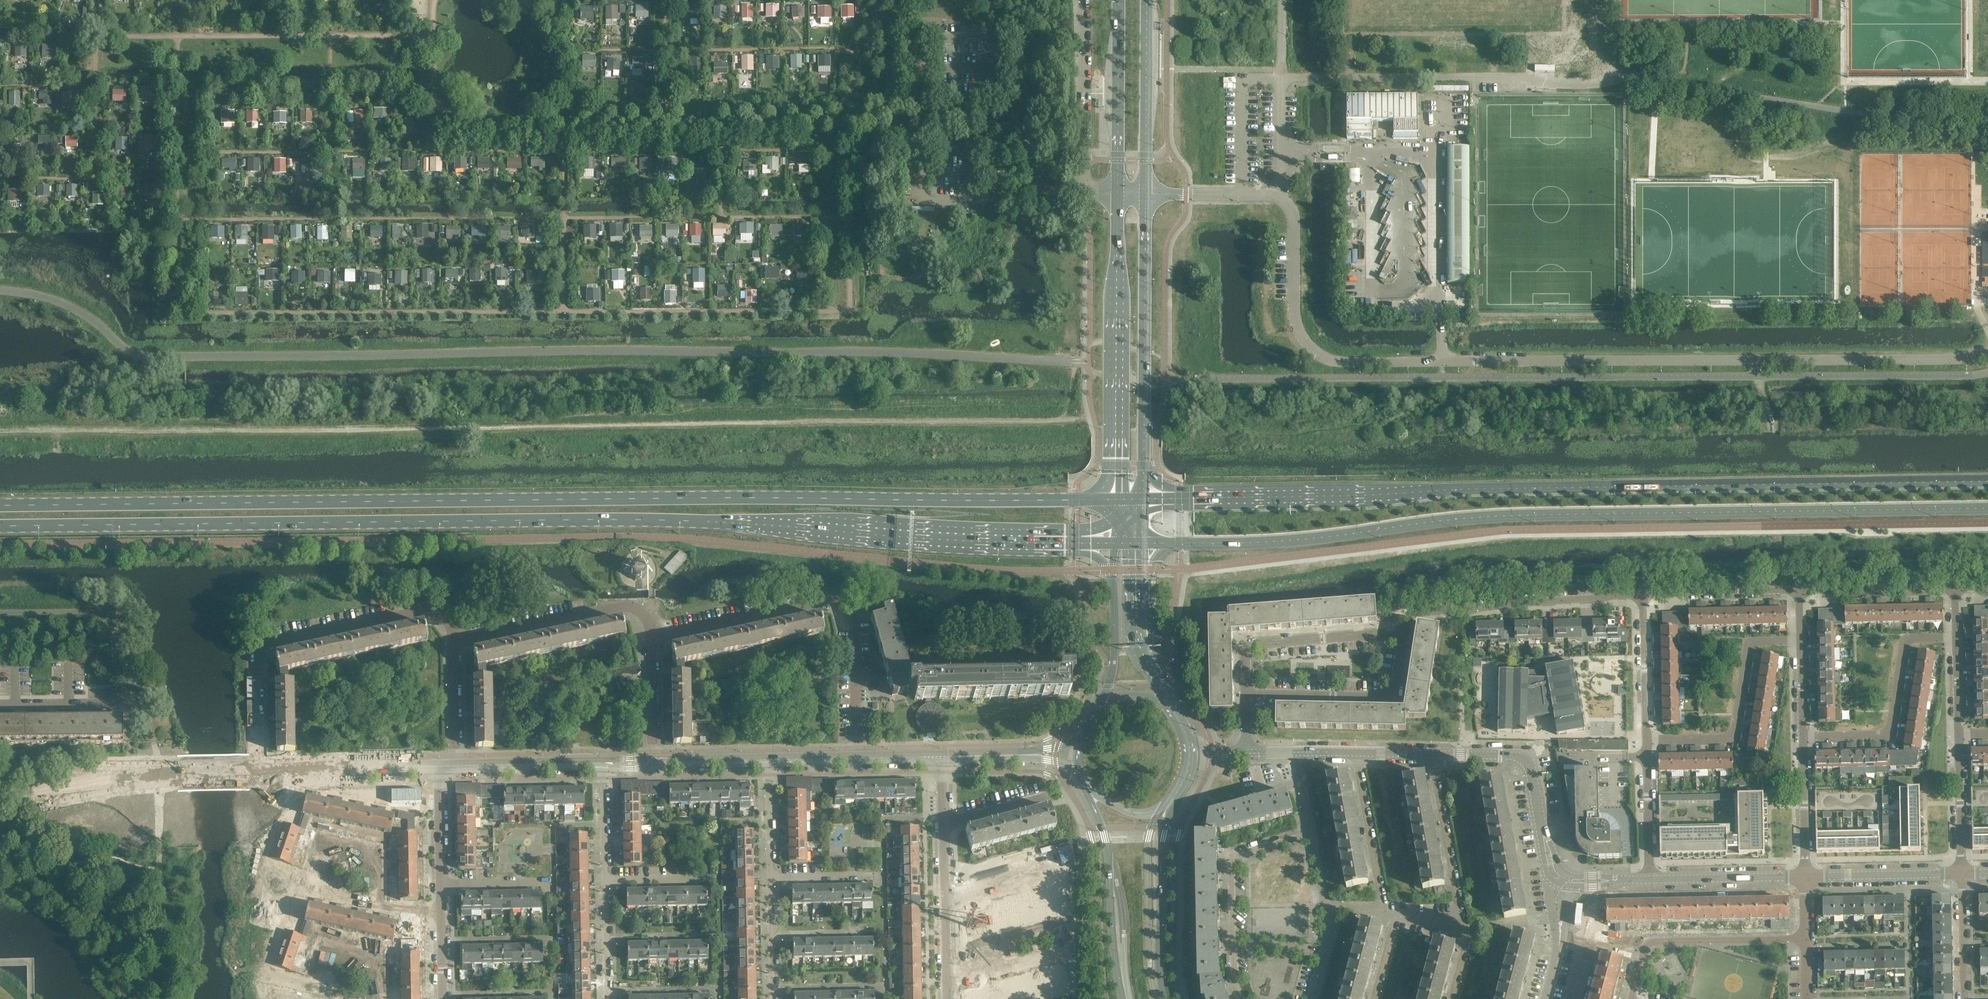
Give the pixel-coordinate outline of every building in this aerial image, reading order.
[(780,16),(780,3),(767,4),(767,17),(780,16)] [(607,19),(619,19),(619,5),(607,5),(607,19)] [(820,17),(832,16),(831,6),(819,7),(820,17)] [(596,7),(584,7),(584,20),(597,20),(596,7)] [(652,7),(640,7),(640,19),(652,19),(652,7)] [(703,7),(691,7),(691,19),(703,19),(703,7)] [(753,7),(741,7),(741,19),(753,19),(753,7)] [(807,7),(795,7),(795,19),(807,19),(807,7)] [(859,7),(847,7),(847,19),(859,19),(859,7)] [(15,56),(27,56),(28,45),(15,44),(15,56)] [(56,45),(42,45),(42,55),(56,55),(56,45)] [(792,54),(792,67),(803,67),(802,54),(792,54)] [(743,70),(754,69),(754,55),(742,55),(743,70)] [(609,70),(615,70),(615,75),(621,74),(621,58),(608,59),(609,70)] [(647,59),(635,59),(635,71),(647,71),(647,59)] [(730,59),(717,59),(717,71),(730,71),(730,59)] [(783,59),(771,59),(771,71),(783,71),(783,59)] [(834,59),(821,59),(821,71),(834,71),(834,59)] [(599,60),(587,60),(587,72),(599,72),(599,60)] [(141,86),(141,101),(153,101),(153,86),(141,86)] [(10,90),(10,105),(21,105),(21,91),(10,90)] [(63,91),(62,103),(76,104),(76,91),(63,91)] [(54,95),(41,95),(41,108),(54,108),(54,95)] [(129,95),(117,95),(117,107),(129,107),(129,95)] [(1418,139),(1418,96),(1347,96),(1347,139),(1372,139),(1372,121),(1394,120),(1394,139),(1418,139)] [(313,121),(313,110),(302,111),(302,121),(313,121)] [(236,112),(224,112),(224,124),(237,124),(236,112)] [(289,112),(277,112),(277,124),(289,124),(289,112)] [(370,112),(357,112),(357,124),(370,124),(370,112)] [(248,114),(248,121),(260,121),(259,113),(248,114)] [(423,126),(416,116),(406,124),(414,134),(423,126)] [(116,136),(116,149),(129,150),(129,136),(116,136)] [(31,138),(18,138),(18,151),(31,151),(31,138)] [(80,138),(68,138),(68,151),(80,151),(80,138)] [(159,138),(147,138),(147,150),(159,150),(159,138)] [(1470,283),(1469,147),(1448,147),(1448,283),(1470,283)] [(799,152),(800,171),(810,171),(810,152),(799,152)] [(491,157),(479,157),(479,170),(491,170),(491,157)] [(780,169),(780,157),(766,157),(767,169),(780,169)] [(275,158),(275,172),(287,172),(287,158),(275,158)] [(354,158),(353,168),(366,168),(366,158),(354,158)] [(509,158),(509,168),(522,168),(522,158),(509,158)] [(595,158),(583,158),(583,170),(595,170),(595,158)] [(613,169),(626,169),(626,158),(613,158),(613,169)] [(652,158),(639,158),(639,171),(652,171),(652,158)] [(314,159),(302,159),(301,172),(314,172),(314,159)] [(391,159),(379,159),(379,172),(391,172),(391,159)] [(404,159),(404,170),(415,170),(415,159),(404,159)] [(704,159),(692,159),(692,171),(704,171),(704,159)] [(265,160),(253,160),(253,173),(265,173),(265,160)] [(545,160),(533,160),(533,172),(545,172),(545,160)] [(755,160),(743,160),(743,173),(755,173),(755,160)] [(445,163),(433,163),(433,175),(445,175),(445,163)] [(1357,181),(1357,165),(1346,165),(1346,181),(1357,181)] [(808,177),(796,177),(796,189),(808,189),(808,177)] [(78,196),(79,184),(67,183),(67,196),(78,196)] [(127,187),(119,189),(121,197),(130,195),(127,187)] [(8,200),(22,200),(23,189),(9,188),(8,200)] [(50,188),(38,188),(38,200),(50,200),(50,188)] [(160,188),(147,188),(147,200),(160,200),(160,188)] [(106,195),(94,195),(94,207),(106,207),(106,195)] [(691,241),(702,241),(702,224),(692,223),(691,241)] [(753,239),(753,223),(741,223),(741,240),(753,239)] [(796,224),(795,234),(807,234),(808,224),(796,224)] [(248,239),(248,225),(236,225),(237,239),(248,239)] [(302,238),(303,225),(292,225),(291,238),(302,238)] [(429,225),(417,225),(417,238),(429,238),(429,225)] [(461,226),(447,225),(447,235),(461,235),(461,226)] [(652,233),(652,225),(642,225),(641,232),(652,233)] [(725,225),(713,225),(713,237),(725,237),(725,225)] [(382,226),(370,226),(370,239),(382,239),(382,226)] [(535,226),(522,226),(522,239),(535,239),(535,226)] [(781,226),(768,226),(769,236),(781,236),(781,226)] [(485,227),(473,227),(473,239),(485,239),(485,227)] [(332,231),(320,231),(320,244),(332,244),(332,231)] [(628,231),(615,231),(615,244),(628,244),(628,231)] [(681,231),(669,231),(669,243),(681,243),(681,231)] [(227,232),(215,232),(215,244),(227,244),(227,232)] [(278,232),(266,232),(266,244),(278,244),(278,232)] [(767,277),(780,277),(780,266),(766,267),(767,277)] [(268,269),(268,282),(280,282),(280,268),(268,269)] [(318,281),(331,282),(332,271),(319,270),(318,281)] [(541,272),(529,270),(527,282),(539,284),(541,272)] [(704,270),(692,270),(692,283),(704,283),(704,270)] [(313,271),(300,271),(300,283),(313,283),(313,271)] [(361,271),(349,271),(349,283),(361,283),(361,271)] [(411,271),(398,271),(398,283),(411,283),(411,271)] [(462,271),(450,271),(450,283),(462,283),(462,271)] [(509,271),(497,271),(497,283),(509,283),(509,271)] [(629,271),(616,271),(616,284),(629,284),(629,271)] [(809,271),(796,271),(796,283),(809,283),(809,271)] [(718,284),(719,296),(732,295),(731,284),(718,284)] [(761,287),(749,287),(749,299),(761,299),(761,287)] [(251,290),(239,290),(239,302),(251,302),(251,290)] [(676,292),(663,292),(663,304),(676,304),(676,292)] [(681,564),(688,556),(680,551),(674,558),(681,564)] [(672,575),(681,565),(681,564),(674,558),(664,568),(672,575)] [(648,573),(647,565),(640,560),(632,561),(627,568),(628,576),(635,581),(643,580),(648,573)] [(1377,622),(1376,613),(1375,602),(1339,605),(1340,624),(1377,622)] [(1931,622),(1930,604),(1928,604),(1928,606),(1918,606),(1919,622),(1931,622)] [(1943,622),(1943,606),(1932,606),(1932,604),(1930,604),(1931,622),(1943,622)] [(1340,624),(1339,605),(1303,608),(1304,627),(1340,624)] [(1882,623),(1882,605),(1880,605),(1880,607),(1870,607),(1870,623),(1882,623)] [(1894,623),(1894,607),(1884,607),(1884,605),(1882,605),(1882,623),(1894,623)] [(1906,623),(1906,605),(1904,605),(1904,607),(1894,607),(1894,623),(1906,623)] [(1919,622),(1918,606),(1908,606),(1908,605),(1906,605),(1906,623),(1919,622)] [(1858,624),(1857,606),(1855,606),(1855,607),(1845,608),(1845,610),(1845,624),(1846,624),(1858,624)] [(1870,623),(1870,607),(1859,607),(1859,606),(1857,606),(1858,624),(1870,623)] [(908,677),(900,649),(891,614),(893,613),(892,607),(882,609),(884,615),(871,618),(885,669),(892,695),(906,692),(909,691),(907,677),(908,677)] [(1775,625),(1774,607),(1772,607),(1772,609),(1762,609),(1763,625),(1775,625)] [(1787,625),(1787,609),(1776,609),(1776,607),(1774,607),(1775,625),(1787,625)] [(1304,627),(1303,608),(1266,610),(1268,630),(1304,627)] [(1726,626),(1726,608),(1723,608),(1723,610),(1714,610),(1714,626),(1726,626)] [(1738,626),(1738,610),(1728,610),(1728,608),(1726,608),(1726,626),(1738,626)] [(1750,626),(1750,608),(1748,608),(1748,610),(1738,610),(1738,626),(1750,626)] [(1763,625),(1762,609),(1752,609),(1752,608),(1750,608),(1750,626),(1763,625)] [(1702,627),(1701,609),(1699,609),(1699,611),(1689,611),(1689,612),(1689,627),(1690,627),(1702,627)] [(1714,626),(1714,610),(1704,610),(1703,609),(1701,609),(1702,627),(1714,626)] [(1268,630),(1266,610),(1231,613),(1229,613),(1229,620),(1230,620),(1231,632),(1232,632),(1268,630)] [(823,633),(819,615),(803,619),(802,616),(798,617),(798,620),(782,623),(786,641),(823,633)] [(625,637),(622,619),(605,623),(604,620),(600,621),(600,624),(584,627),(588,645),(625,637)] [(1232,650),(1232,632),(1231,632),(1230,620),(1229,620),(1210,620),(1211,651),(1232,650)] [(1620,638),(1620,626),(1620,621),(1607,622),(1607,638),(1620,638)] [(1982,621),(1975,621),(1973,621),(1973,632),(1971,632),(1971,634),(1987,633),(1987,621),(1982,621)] [(1568,639),(1568,622),(1555,623),(1555,627),(1555,639),(1568,639)] [(1581,638),(1581,627),(1581,622),(1568,622),(1568,639),(1581,638)] [(1607,638),(1607,622),(1594,622),(1594,627),(1594,638),(1607,638)] [(428,640),(425,627),(424,623),(408,626),(407,624),(402,625),(402,628),(387,631),(390,649),(428,640)] [(786,641),(782,623),(766,627),(765,624),(761,625),(761,628),(745,631),(749,649),(786,641)] [(1529,639),(1529,623),(1516,623),(1516,628),(1516,640),(1529,639)] [(1542,639),(1542,628),(1542,623),(1529,623),(1529,639),(1542,639)] [(1490,640),(1490,624),(1477,624),(1477,629),(1477,641),(1478,640),(1490,640)] [(1503,640),(1503,628),(1503,624),(1490,624),(1490,640),(1503,640)] [(1833,636),(1833,624),(1832,624),(1826,624),(1819,624),(1817,624),(1817,634),(1816,635),(1816,637),(1833,636)] [(1435,658),(1439,628),(1419,625),(1414,655),(1435,658)] [(588,645),(584,627),(569,630),(568,628),(563,629),(563,632),(548,635),(551,653),(588,645)] [(1678,639),(1677,628),(1677,627),(1676,627),(1670,627),(1663,627),(1661,627),(1661,638),(1660,638),(1660,640),(1678,639)] [(390,649),(387,631),(371,634),(370,632),(366,633),(365,635),(350,639),(354,656),(390,649)] [(749,649),(745,631),(730,635),(729,632),(724,633),(724,636),(709,639),(713,657),(749,649)] [(1971,634),(1971,636),(1973,636),(1974,646),(1987,646),(1987,633),(1971,634)] [(551,653),(548,635),(532,638),(531,636),(527,637),(527,639),(511,643),(515,661),(551,653)] [(1834,649),(1833,636),(1816,637),(1816,639),(1817,639),(1818,649),(1834,649)] [(354,656),(350,639),(334,642),(333,640),(329,641),(329,643),(313,647),(317,664),(354,656)] [(713,657),(709,639),(693,643),(692,640),(688,641),(688,644),(672,647),(675,665),(676,665),(683,663),(713,657)] [(1678,652),(1678,639),(1660,640),(1660,642),(1661,642),(1662,652),(1678,652)] [(515,661),(511,643),(495,646),(494,644),(490,645),(490,647),(474,651),(477,669),(478,668),(485,667),(515,661)] [(1974,646),(1974,656),(1972,656),(1972,658),(1987,658),(1987,646),(1974,646)] [(317,664),(313,647),(297,650),(296,648),(292,649),(292,651),(276,655),(280,672),(281,672),(287,671),(317,664)] [(1834,661),(1834,649),(1818,649),(1818,659),(1816,659),(1816,661),(1834,661)] [(1233,681),(1232,650),(1211,651),(1212,681),(1233,681)] [(1933,666),(1935,654),(1919,651),(1917,661),(1915,661),(1915,663),(1933,666)] [(1678,664),(1678,652),(1662,652),(1662,662),(1660,662),(1660,664),(1678,664)] [(1777,669),(1779,657),(1763,654),(1761,664),(1759,664),(1759,666),(1777,669)] [(1430,688),(1435,658),(1414,655),(1409,685),(1430,688)] [(1972,658),(1972,660),(1974,660),(1974,670),(1987,670),(1987,658),(1972,658)] [(1834,673),(1834,661),(1816,661),(1816,663),(1818,663),(1818,673),(1834,673)] [(1581,708),(1580,704),(1580,703),(1579,698),(1579,695),(1578,690),(1578,689),(1577,684),(1576,681),(1576,676),(1575,675),(1575,670),(1574,667),(1573,662),(1570,662),(1545,667),(1545,671),(1529,671),(1499,670),(1498,732),(1528,733),(1528,719),(1554,715),(1555,721),(1560,721),(1564,720),(1583,717),(1582,711),(1581,708)] [(690,680),(690,674),(683,674),(683,663),(676,665),(677,674),(672,674),(672,691),(688,690),(687,680),(690,680)] [(1931,678),(1933,666),(1915,663),(1915,665),(1917,666),(1915,675),(1931,678)] [(1678,676),(1678,664),(1660,664),(1660,666),(1662,666),(1662,676),(1678,676)] [(1775,681),(1777,669),(1759,666),(1759,668),(1761,669),(1759,679),(1775,681)] [(492,684),(492,677),(485,678),(485,667),(478,668),(479,678),(474,678),(474,695),(490,694),(490,684),(492,684)] [(1068,696),(1068,675),(1072,675),(1071,668),(1058,668),(1058,675),(1063,675),(1063,677),(918,680),(918,677),(908,677),(907,677),(909,691),(906,692),(908,697),(914,697),(914,699),(926,699),(926,706),(924,707),(923,708),(922,709),(921,710),(920,711),(920,712),(919,713),(919,714),(918,715),(918,716),(918,717),(918,718),(918,720),(918,721),(918,722),(918,723),(919,724),(919,725),(920,726),(921,727),(922,729),(923,729),(924,730),(926,731),(926,732),(926,731),(927,734),(936,734),(936,731),(937,731),(936,731),(938,730),(939,729),(941,728),(941,727),(942,726),(943,724),(943,723),(944,721),(944,720),(944,719),(944,718),(944,717),(944,716),(943,715),(943,713),(942,712),(941,711),(941,710),(939,709),(938,707),(937,707),(935,706),(935,699),(1068,696)] [(1974,670),(1974,680),(1972,680),(1972,682),(1987,682),(1987,670),(1974,670)] [(294,688),(294,681),(288,681),(287,671),(281,672),(281,681),(276,682),(276,698),(292,698),(292,688),(294,688)] [(1841,676),(1841,673),(1834,673),(1818,673),(1818,683),(1816,683),(1817,685),(1841,685),(1841,676)] [(1929,690),(1931,678),(1915,675),(1914,685),(1912,685),(1911,687),(1929,690)] [(1678,688),(1678,676),(1662,676),(1662,686),(1661,686),(1661,688),(1678,688)] [(1773,693),(1775,681),(1759,679),(1757,688),(1755,688),(1755,690),(1773,693)] [(1233,711),(1233,681),(1212,681),(1212,711),(1233,711)] [(1972,682),(1972,685),(1974,685),(1975,695),(1987,694),(1987,682),(1972,682)] [(1425,718),(1430,688),(1409,685),(1405,710),(1406,711),(1406,718),(1425,718)] [(1841,698),(1841,685),(1817,685),(1817,688),(1818,688),(1819,697),(1841,698)] [(1927,702),(1929,690),(1911,687),(1911,689),(1913,690),(1911,699),(1927,702)] [(1679,700),(1678,688),(1661,688),(1661,691),(1662,691),(1663,701),(1679,700)] [(688,701),(688,690),(672,691),(672,707),(690,706),(690,701),(688,701)] [(1771,705),(1773,693),(1755,690),(1755,692),(1757,693),(1755,703),(1771,705)] [(490,705),(490,694),(474,695),(474,711),(492,710),(492,705),(490,705)] [(1975,695),(1975,704),(1973,704),(1973,707),(1987,706),(1987,694),(1975,695)] [(1841,710),(1841,698),(1819,697),(1819,707),(1817,707),(1817,710),(1841,710)] [(292,708),(292,698),(276,698),(276,714),(294,714),(294,708),(292,708)] [(1925,714),(1927,702),(1911,699),(1910,709),(1908,709),(1907,711),(1925,714)] [(1679,712),(1679,700),(1663,701),(1663,711),(1661,711),(1661,713),(1679,712)] [(1769,717),(1771,705),(1755,703),(1754,713),(1752,712),(1751,714),(1769,717)] [(690,716),(690,706),(672,707),(669,707),(669,712),(672,712),(673,722),(688,722),(688,716),(690,716)] [(1973,707),(1973,709),(1975,709),(1975,719),(1987,719),(1987,706),(1973,707)] [(1314,728),(1314,709),(1278,708),(1277,727),(1314,728)] [(1351,729),(1351,709),(1314,709),(1314,728),(1351,729)] [(1387,730),(1388,710),(1351,709),(1351,729),(1387,730)] [(493,720),(492,710),(474,711),(471,711),(471,716),(474,716),(475,726),(490,726),(490,720),(493,720)] [(1406,730),(1406,718),(1406,711),(1405,710),(1388,710),(1387,730),(1406,730)] [(1841,722),(1841,710),(1817,710),(1817,712),(1819,712),(1819,722),(1841,722)] [(1924,726),(1925,714),(1907,711),(1907,713),(1909,714),(1908,724),(1924,726)] [(1679,725),(1679,712),(1661,713),(1661,715),(1663,715),(1663,725),(1679,725)] [(295,724),(294,714),(276,714),(273,715),(273,719),(276,720),(277,730),(292,729),(292,724),(295,724)] [(1768,729),(1769,717),(1751,714),(1751,716),(1753,717),(1751,727),(1768,729)] [(58,744),(58,718),(25,719),(26,745),(37,745),(37,741),(47,741),(47,744),(58,744)] [(91,744),(90,718),(58,718),(58,744),(70,744),(70,741),(79,741),(79,744),(91,744)] [(124,744),(123,718),(90,718),(91,744),(102,744),(102,740),(112,740),(112,744),(124,744)] [(25,719),(0,719),(0,745),(5,745),(4,741),(14,741),(14,745),(26,745),(25,719)] [(691,744),(691,732),(688,732),(688,722),(673,722),(673,744),(691,744)] [(1922,738),(1924,726),(1908,724),(1906,733),(1904,733),(1904,735),(1922,738)] [(493,748),(493,736),(491,736),(490,726),(475,726),(475,748),(493,748)] [(1766,741),(1768,729),(1751,727),(1750,737),(1748,736),(1748,738),(1766,741)] [(295,751),(295,740),(293,740),(292,729),(277,730),(277,752),(295,751)] [(1920,750),(1922,738),(1904,735),(1903,737),(1905,738),(1904,748),(1905,748),(1918,750),(1920,750)] [(1764,753),(1766,741),(1748,738),(1747,740),(1749,741),(1748,751),(1762,753),(1764,753)] [(1589,749),(1589,740),(1558,740),(1560,749),(1589,749)] [(1628,750),(1628,741),(1589,740),(1589,749),(1628,750)] [(1984,765),(1983,747),(1981,747),(1981,749),(1971,749),(1971,766),(1984,765)] [(1915,765),(1918,750),(1905,748),(1904,752),(1889,752),(1889,765),(1901,765),(1901,766),(1915,765)] [(1876,768),(1876,749),(1874,749),(1874,751),(1864,752),(1864,768),(1876,768)] [(1889,767),(1889,765),(1889,752),(1889,751),(1878,751),(1878,749),(1876,749),(1876,768),(1889,767)] [(1828,768),(1827,750),(1825,750),(1825,752),(1815,752),(1815,769),(1828,768)] [(1840,768),(1840,752),(1830,752),(1829,750),(1827,750),(1828,768),(1840,768)] [(1852,768),(1852,750),(1850,750),(1850,752),(1840,752),(1840,768),(1852,768)] [(1864,768),(1864,752),(1854,752),(1854,750),(1852,750),(1852,768),(1864,768)] [(1759,769),(1762,753),(1748,751),(1748,755),(1732,755),(1733,769),(1745,768),(1745,769),(1759,769)] [(1733,771),(1733,769),(1732,755),(1733,754),(1722,754),(1722,752),(1720,753),(1720,771),(1733,771)] [(1672,772),(1671,753),(1669,753),(1669,755),(1659,756),(1659,772),(1672,772)] [(1684,771),(1684,755),(1673,755),(1673,753),(1671,753),(1672,772),(1684,771)] [(1696,771),(1696,753),(1694,753),(1694,755),(1684,755),(1684,771),(1696,771)] [(1708,771),(1708,755),(1698,755),(1698,753),(1696,753),(1696,771),(1708,771)] [(1720,771),(1720,753),(1718,753),(1718,755),(1708,755),(1708,771),(1720,771)] [(1599,814),(1598,770),(1590,770),(1589,767),(1589,766),(1588,765),(1587,764),(1586,764),(1585,765),(1584,766),(1583,767),(1584,770),(1575,771),(1575,779),(1566,779),(1566,778),(1565,778),(1572,815),(1573,815),(1576,815),(1576,837),(1577,839),(1577,841),(1578,843),(1578,844),(1580,847),(1581,849),(1583,851),(1584,853),(1586,854),(1589,855),(1591,856),(1593,857),(1595,858),(1597,858),(1598,858),(1622,858),(1621,834),(1620,834),(1620,832),(1620,831),(1620,829),(1619,828),(1619,827),(1619,826),(1618,825),(1617,823),(1616,821),(1615,820),(1613,819),(1612,818),(1610,817),(1609,816),(1607,815),(1606,815),(1604,815),(1602,814),(1601,814),(1599,814)] [(1353,801),(1350,784),(1348,773),(1327,776),(1332,804),(1353,801)] [(1429,802),(1426,786),(1424,774),(1404,778),(1409,806),(1429,802)] [(1505,804),(1503,787),(1500,776),(1480,779),(1485,807),(1505,804)] [(811,792),(811,779),(786,779),(787,793),(788,793),(788,792),(805,792),(811,792)] [(905,799),(905,781),(895,782),(895,799),(905,799)] [(915,799),(915,787),(915,781),(905,781),(905,799),(915,799)] [(646,795),(646,783),(646,782),(621,782),(621,796),(622,796),(622,795),(640,795),(640,796),(646,795)] [(855,800),(855,782),(845,783),(845,800),(855,800)] [(865,800),(865,782),(855,782),(855,800),(865,800)] [(875,800),(875,782),(865,782),(865,800),(875,800)] [(885,799),(885,782),(875,782),(875,800),(885,799)] [(895,799),(895,782),(885,782),(885,799),(895,799)] [(845,800),(845,783),(835,783),(834,783),(835,792),(835,800),(845,800)] [(750,802),(750,784),(739,785),(740,802),(750,802)] [(481,799),(480,785),(456,786),(456,799),(457,799),(457,798),(475,798),(475,799),(481,799)] [(700,803),(699,785),(689,786),(690,803),(700,803)] [(710,803),(709,785),(699,785),(700,803),(710,803)] [(720,803),(719,785),(709,785),(710,803),(720,803)] [(730,802),(729,785),(719,785),(720,803),(730,802)] [(740,802),(739,785),(729,785),(730,802),(740,802)] [(679,803),(679,786),(670,786),(669,786),(669,795),(670,804),(679,803)] [(690,803),(689,786),(679,786),(679,803),(690,803)] [(544,806),(544,788),(534,789),(534,806),(544,806)] [(554,806),(554,788),(544,788),(544,806),(554,806)] [(564,806),(564,788),(554,788),(554,806),(564,806)] [(574,805),(574,788),(564,788),(564,806),(574,805)] [(584,805),(584,788),(574,788),(574,805),(584,805)] [(1899,789),(1899,800),(1919,799),(1918,788),(1899,789)] [(514,789),(504,789),(504,798),(504,807),(514,807),(514,789)] [(524,806),(524,789),(514,789),(514,807),(524,806)] [(534,806),(534,789),(524,789),(524,806),(534,806)] [(806,802),(805,792),(788,792),(788,793),(788,802),(806,802)] [(1293,813),(1288,794),(1288,792),(1260,800),(1266,821),(1293,813)] [(290,793),(271,873),(291,878),(305,819),(393,840),(393,847),(394,916),(415,916),(414,847),(409,847),(409,843),(414,822),(398,818),(290,793)] [(640,805),(640,796),(640,795),(622,795),(622,796),(623,806),(640,805)] [(1660,831),(1661,856),(1727,855),(1727,854),(1739,853),(1739,854),(1764,854),(1763,795),(1743,795),(1738,795),(1739,838),(1727,838),(1727,830),(1660,831)] [(475,809),(475,799),(475,798),(457,798),(457,799),(457,809),(475,809)] [(1899,800),(1899,810),(1919,809),(1919,799),(1899,800)] [(1266,821),(1260,800),(1234,807),(1240,828),(1266,821)] [(1357,828),(1355,812),(1353,801),(1332,804),(1337,832),(1357,828)] [(806,812),(806,802),(788,802),(788,812),(806,812)] [(1434,830),(1431,813),(1429,802),(1409,806),(1413,833),(1434,830)] [(1510,831),(1507,815),(1505,804),(1485,807),(1490,835),(1510,831)] [(641,815),(640,805),(623,806),(623,816),(641,815)] [(972,848),(1056,830),(1051,806),(1028,811),(1029,815),(1036,814),(1036,817),(1030,819),(1030,821),(1019,823),(1008,825),(1008,828),(995,831),(996,836),(971,842),(972,848)] [(1240,828),(1234,807),(1210,813),(1207,832),(1217,832),(1220,831),(1221,833),(1240,828)] [(475,819),(475,809),(457,809),(457,819),(475,819)] [(1899,810),(1900,820),(1919,820),(1919,809),(1899,810)] [(806,822),(806,812),(788,812),(788,822),(806,822)] [(641,826),(641,815),(623,816),(623,826),(641,826)] [(475,829),(475,819),(457,819),(458,829),(475,829)] [(1900,820),(1900,830),(1919,830),(1919,820),(1900,820)] [(806,832),(806,822),(788,822),(789,832),(806,832)] [(641,836),(641,826),(623,826),(623,836),(641,836)] [(918,837),(918,827),(900,828),(900,838),(918,837)] [(1362,856),(1359,839),(1357,828),(1337,832),(1342,859),(1362,856)] [(475,839),(475,829),(458,829),(458,839),(475,839)] [(1439,857),(1436,841),(1434,830),(1413,833),(1418,861),(1439,857)] [(1900,830),(1900,840),(1919,840),(1919,830),(1900,830)] [(1972,830),(1973,850),(1984,849),(1983,830),(1972,830)] [(753,841),(753,831),(735,831),(735,841),(753,841)] [(1515,859),(1512,843),(1510,831),(1490,835),(1495,863),(1515,859)] [(806,842),(806,832),(789,832),(789,842),(806,842)] [(1217,866),(1217,848),(1217,832),(1207,832),(1207,833),(1196,833),(1197,833),(1197,867),(1217,866)] [(1857,833),(1858,852),(1868,852),(1868,832),(1857,833)] [(1868,832),(1868,852),(1879,852),(1879,845),(1879,841),(1879,837),(1878,832),(1868,832)] [(1816,833),(1817,853),(1827,853),(1827,833),(1816,833)] [(1827,833),(1827,853),(1837,852),(1837,833),(1827,833)] [(1837,833),(1837,852),(1848,852),(1847,833),(1837,833)] [(1847,833),(1848,852),(1858,852),(1857,833),(1847,833)] [(587,844),(587,834),(570,834),(570,844),(587,844)] [(641,846),(641,836),(623,836),(623,846),(641,846)] [(918,847),(918,840),(918,837),(900,838),(901,848),(918,847)] [(476,849),(475,839),(458,839),(458,849),(476,849)] [(1900,840),(1900,851),(1920,851),(1919,840),(1900,840)] [(753,851),(753,841),(735,841),(735,851),(753,851)] [(807,852),(806,842),(789,842),(789,852),(807,852)] [(588,854),(587,844),(570,844),(570,854),(588,854)] [(641,855),(641,846),(623,846),(624,856),(641,855)] [(918,858),(918,847),(901,848),(901,858),(918,858)] [(476,859),(476,849),(458,849),(458,859),(476,859)] [(753,861),(753,851),(735,851),(736,861),(753,861)] [(807,862),(807,852),(789,852),(789,863),(807,862)] [(588,864),(588,854),(570,854),(570,864),(588,864)] [(641,866),(641,855),(624,856),(624,866),(641,866)] [(1367,884),(1364,867),(1362,856),(1342,859),(1347,888),(1367,884)] [(1444,885),(1441,869),(1439,857),(1418,861),(1423,889),(1434,887),(1444,885)] [(919,868),(918,858),(901,858),(901,868),(919,868)] [(476,869),(476,859),(458,859),(458,869),(476,869)] [(1520,886),(1517,870),(1515,859),(1495,863),(1500,890),(1520,886)] [(753,871),(753,861),(736,861),(736,871),(753,871)] [(588,874),(588,864),(570,864),(570,874),(588,874)] [(1218,900),(1218,882),(1217,866),(1197,867),(1198,901),(1218,900)] [(919,878),(919,868),(901,868),(901,878),(919,878)] [(754,881),(753,871),(736,871),(736,881),(754,881)] [(588,884),(588,874),(570,874),(571,884),(588,884)] [(919,888),(919,878),(901,878),(901,888),(919,888)] [(754,891),(754,881),(736,881),(736,891),(754,891)] [(1057,882),(958,909),(965,934),(1064,907),(1057,882)] [(588,894),(588,884),(571,884),(571,894),(588,894)] [(862,903),(862,885),(852,886),(852,903),(862,903)] [(873,903),(872,887),(872,885),(862,885),(862,903),(873,903)] [(1445,894),(1444,885),(1434,887),(1436,895),(1445,894)] [(812,904),(812,886),(802,887),(802,904),(812,904)] [(822,904),(822,886),(812,886),(812,904),(822,904)] [(832,904),(832,886),(822,886),(822,904),(832,904)] [(842,903),(842,886),(832,886),(832,904),(842,903)] [(852,903),(852,886),(842,886),(842,903),(852,903)] [(1525,915),(1522,898),(1520,886),(1500,890),(1505,918),(1525,915)] [(802,904),(802,887),(792,887),(792,904),(802,904)] [(919,898),(919,888),(901,888),(902,898),(919,898)] [(657,907),(657,889),(647,890),(647,907),(657,907)] [(667,907),(667,889),(657,889),(657,907),(667,907)] [(677,907),(677,889),(667,889),(667,907),(677,907)] [(687,907),(687,889),(677,889),(677,907),(687,907)] [(697,906),(697,889),(687,889),(687,907),(697,906)] [(707,906),(707,891),(707,889),(697,889),(697,906),(707,906)] [(637,907),(637,890),(626,890),(627,908),(637,907)] [(647,907),(647,890),(637,890),(637,907),(647,907)] [(754,901),(754,891),(736,891),(736,901),(754,901)] [(501,910),(501,892),(491,893),(491,910),(501,910)] [(511,910),(511,892),(501,892),(501,910),(511,910)] [(521,910),(521,892),(511,892),(511,910),(521,910)] [(531,909),(531,892),(521,892),(521,910),(531,909)] [(542,909),(542,893),(541,892),(531,892),(531,909),(542,909)] [(471,911),(471,893),(461,893),(461,911),(471,911)] [(481,910),(481,893),(471,893),(471,911),(481,910)] [(491,910),(491,893),(481,893),(481,910),(491,910)] [(589,904),(588,894),(571,894),(571,905),(589,904)] [(1979,896),(1979,914),(1987,914),(1987,896),(1979,896)] [(1904,916),(1904,897),(1893,898),(1894,916),(1904,916)] [(1950,907),(1950,897),(1932,897),(1932,907),(1950,907)] [(919,908),(919,898),(902,898),(902,908),(919,908)] [(1854,917),(1853,898),(1843,899),(1844,917),(1854,917)] [(1864,916),(1863,898),(1853,898),(1854,917),(1864,916)] [(1874,916),(1873,898),(1863,898),(1864,916),(1874,916)] [(1884,916),(1883,898),(1873,898),(1874,916),(1884,916)] [(1894,916),(1893,898),(1883,898),(1884,916),(1894,916)] [(1834,917),(1833,899),(1823,899),(1823,917),(1834,917)] [(1844,917),(1843,899),(1833,899),(1834,917),(1844,917)] [(1219,934),(1218,916),(1218,900),(1198,901),(1199,934),(1219,934)] [(754,911),(754,901),(736,901),(737,911),(754,911)] [(398,920),(310,903),(307,921),(395,938),(398,920)] [(589,914),(589,904),(571,905),(571,914),(589,914)] [(1951,917),(1951,911),(1950,907),(1932,907),(1933,917),(1951,917)] [(920,918),(919,908),(902,908),(902,918),(920,918)] [(754,921),(754,911),(737,911),(737,921),(754,921)] [(589,924),(589,914),(571,914),(571,924),(589,924)] [(1951,927),(1951,917),(1933,917),(1933,927),(1951,927)] [(920,928),(920,918),(902,918),(902,928),(920,928)] [(402,919),(401,938),(417,938),(418,920),(402,919)] [(274,998),(296,998),(308,952),(396,973),(396,998),(417,998),(416,980),(412,980),(412,976),(417,956),(312,930),(313,926),(293,921),(274,998)] [(755,931),(754,921),(737,921),(737,931),(755,931)] [(1375,954),(1380,936),(1382,926),(1362,921),(1355,949),(1375,954)] [(589,934),(589,924),(571,924),(572,934),(589,934)] [(1951,937),(1951,927),(1933,927),(1933,937),(1951,937)] [(920,938),(920,928),(902,928),(902,938),(920,938)] [(755,941),(755,931),(737,931),(737,941),(755,941)] [(1527,965),(1532,947),(1534,937),(1514,932),(1507,960),(1527,965)] [(589,944),(589,934),(572,934),(572,944),(589,944)] [(1219,953),(1219,949),(1219,934),(1199,934),(1199,969),(1220,969),(1219,953)] [(1951,947),(1951,937),(1933,937),(1933,947),(1951,947)] [(920,948),(920,938),(902,938),(903,948),(920,948)] [(843,957),(843,939),(833,940),(833,957),(843,957)] [(853,957),(853,939),(843,939),(843,957),(853,957)] [(863,957),(863,939),(853,939),(853,957),(863,957)] [(874,956),(873,941),(873,939),(863,939),(863,957),(874,956)] [(803,958),(803,940),(793,940),(793,958),(803,958)] [(813,958),(813,940),(803,940),(803,958),(813,958)] [(823,957),(823,940),(813,940),(813,958),(823,957)] [(833,957),(833,940),(823,940),(823,957),(833,957)] [(1447,973),(1452,955),(1455,945),(1435,940),(1427,968),(1447,973)] [(755,951),(755,941),(737,941),(737,951),(755,951)] [(688,960),(688,942),(678,943),(678,960),(688,960)] [(698,960),(698,942),(688,942),(688,960),(698,960)] [(708,960),(708,944),(708,942),(698,942),(698,960),(708,960)] [(638,961),(638,943),(627,943),(628,961),(638,961)] [(648,961),(648,943),(638,943),(638,961),(648,961)] [(658,960),(658,943),(648,943),(648,961),(658,960)] [(668,960),(668,943),(658,943),(658,960),(668,960)] [(678,960),(678,943),(668,943),(668,960),(678,960)] [(590,954),(589,944),(572,944),(572,954),(590,954)] [(533,963),(532,945),(522,946),(523,963),(533,963)] [(543,963),(543,947),(543,945),(532,945),(533,963),(543,963)] [(473,964),(472,946),(462,947),(462,964),(473,964)] [(483,964),(482,946),(472,946),(473,964),(483,964)] [(493,964),(492,946),(482,946),(483,964),(493,964)] [(503,964),(502,946),(492,946),(493,964),(503,964)] [(513,963),(512,946),(502,946),(503,964),(513,963)] [(523,963),(522,946),(512,946),(513,963),(523,963)] [(1952,957),(1951,947),(1933,947),(1933,957),(1952,957)] [(920,958),(920,948),(903,948),(903,958),(920,958)] [(1368,981),(1372,964),(1375,954),(1355,949),(1348,976),(1368,981)] [(1980,950),(1980,969),(1987,968),(1987,950),(1980,950)] [(755,961),(755,951),(737,951),(738,961),(755,961)] [(1875,971),(1874,952),(1864,953),(1865,971),(1875,971)] [(1885,970),(1884,952),(1874,952),(1875,971),(1885,970)] [(1895,970),(1894,952),(1884,952),(1885,970),(1895,970)] [(1905,970),(1905,952),(1894,952),(1895,970),(1905,970)] [(1622,958),(1600,953),(1590,998),(1613,998),(1622,958)] [(1835,971),(1834,953),(1824,953),(1824,971),(1835,971)] [(1845,971),(1844,953),(1834,953),(1835,971),(1845,971)] [(1855,971),(1854,953),(1844,953),(1845,971),(1855,971)] [(1865,971),(1864,953),(1854,953),(1855,971),(1865,971)] [(590,964),(590,954),(572,954),(572,964),(590,964)] [(1952,967),(1952,957),(1933,957),(1934,967),(1952,967)] [(921,968),(920,958),(903,958),(903,968),(921,968)] [(1520,992),(1525,974),(1527,965),(1507,960),(1500,987),(1520,992)] [(755,971),(755,961),(738,961),(738,971),(755,971)] [(957,988),(960,998),(1019,998),(1063,987),(1056,961),(957,988)] [(590,974),(590,964),(572,964),(572,974),(590,974)] [(1952,977),(1952,967),(1934,967),(1934,977),(1952,977)] [(921,978),(921,968),(903,968),(903,978),(921,978)] [(1445,984),(1447,973),(1427,968),(1420,995),(1436,998),(1441,998),(1445,984)] [(1223,986),(1222,982),(1220,969),(1199,969),(1199,975),(1201,975),(1203,994),(1205,994),(1206,998),(1228,998),(1223,986)] [(756,981),(755,971),(738,971),(738,981),(756,981)] [(590,984),(590,974),(572,974),(573,984),(590,984)] [(1365,991),(1368,981),(1348,976),(1341,998),(1363,998),(1365,991)] [(1952,987),(1952,977),(1934,977),(1934,987),(1952,987)] [(921,988),(921,978),(903,978),(903,988),(921,988)] [(756,991),(756,981),(738,981),(738,991),(756,991)] [(590,994),(590,984),(573,984),(573,994),(590,994)] [(1520,992),(1500,987),(1497,998),(1518,998),(1520,992)] [(1952,997),(1952,987),(1934,987),(1934,997),(1952,997)] [(921,998),(921,988),(903,988),(904,998),(921,998)] [(756,991),(738,991),(738,998),(756,998),(756,991)]
